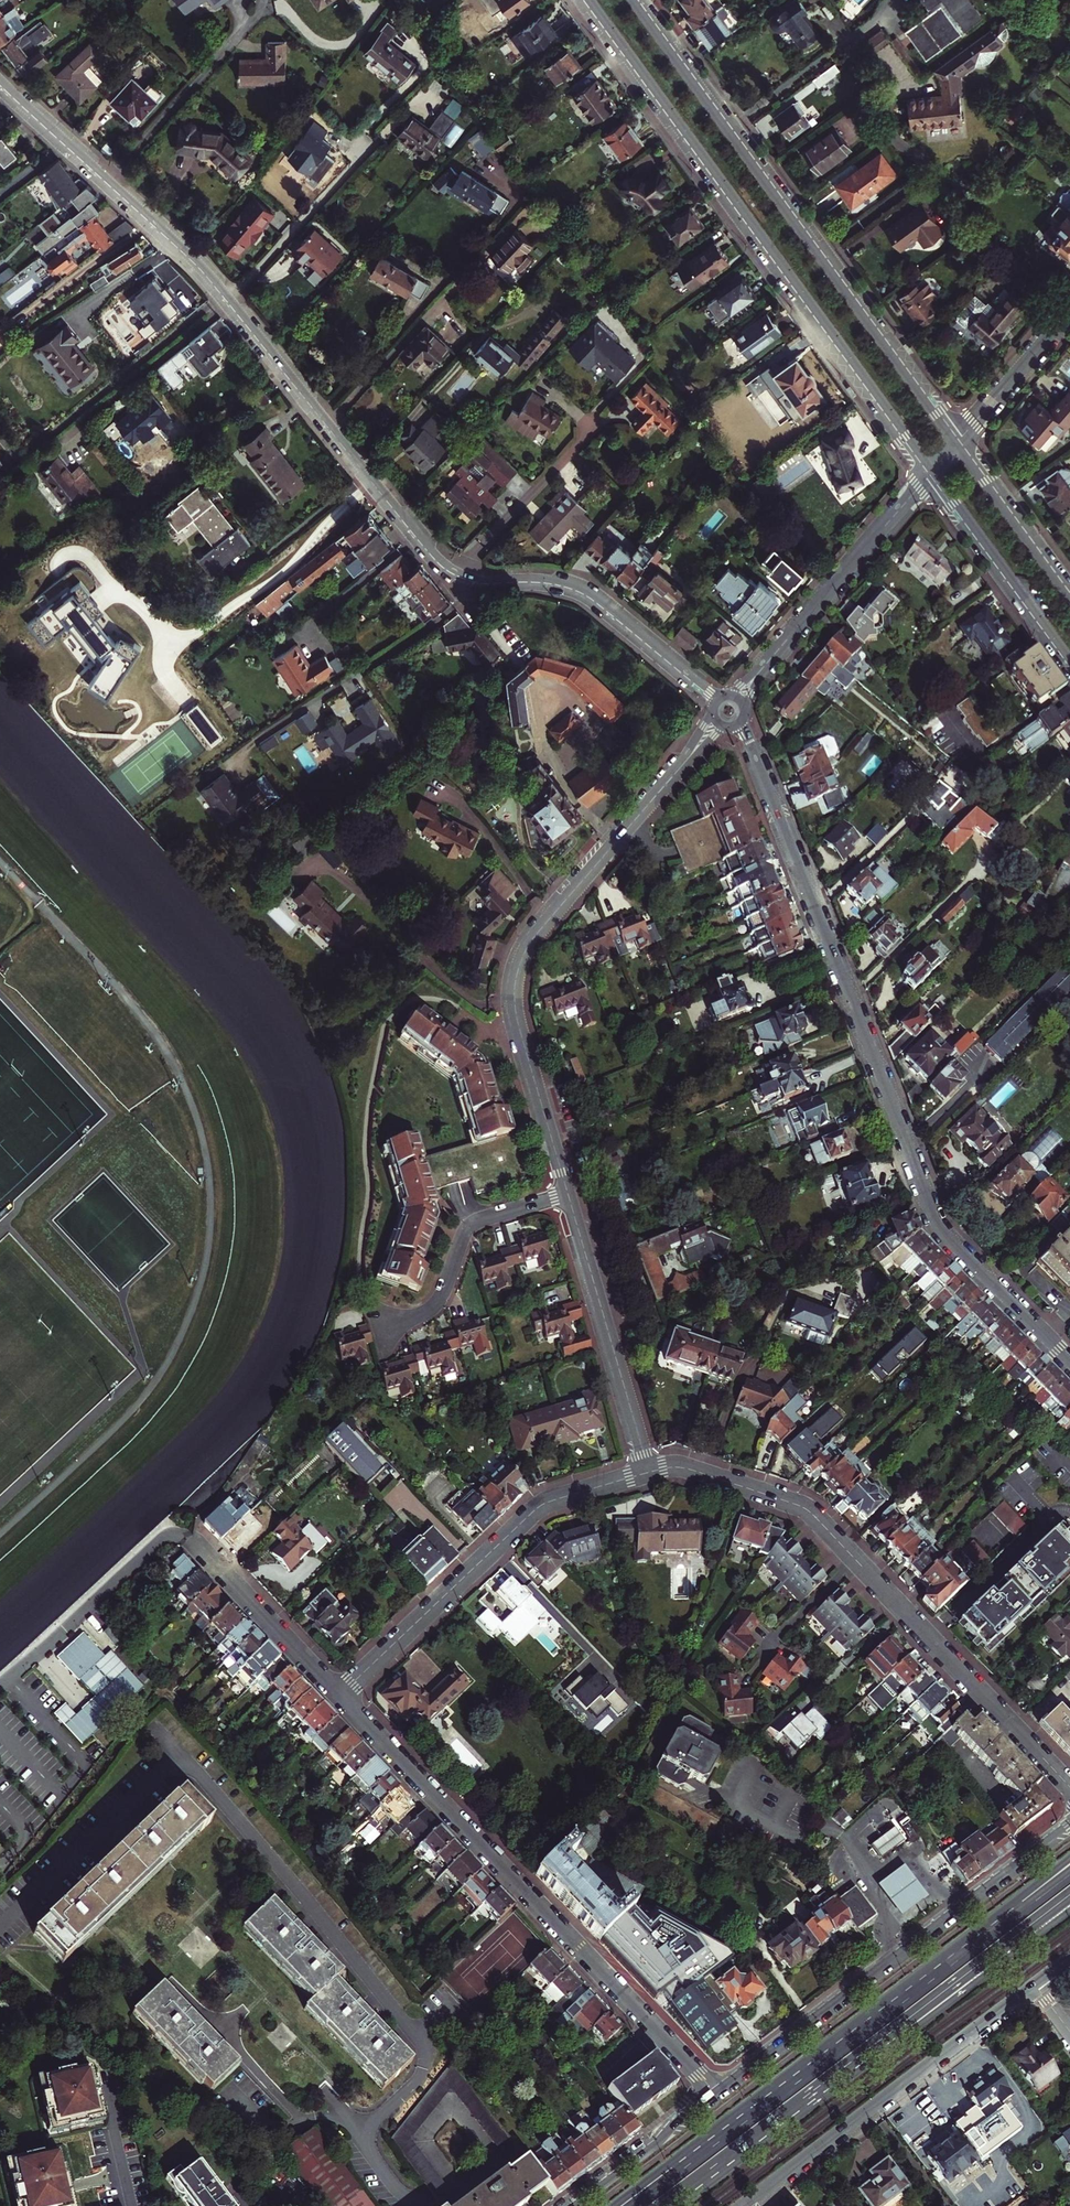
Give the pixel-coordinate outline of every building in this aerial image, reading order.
[(14,4),(18,0),(9,0),(8,0),(0,0),(0,13),(14,4)] [(195,7),(194,5),(200,0),(176,0),(185,13),(195,7)] [(320,9),(333,0),(314,0),(320,9)] [(498,9),(503,5),(509,14),(527,0),(491,0),(498,9)] [(716,12),(707,0),(684,0),(693,13),(689,16),(696,26),(716,12)] [(785,28),(789,26),(804,46),(820,34),(809,19),(807,21),(803,15),(809,11),(801,0),(799,0),(777,15),(775,17),(775,20),(775,23),(776,25),(778,27),(780,28),(783,29),(785,28)] [(907,30),(928,59),(987,17),(975,0),(944,0),(957,18),(954,20),(943,5),(919,22),(907,30)] [(954,20),(957,18),(944,0),(931,9),(920,17),(919,22),(943,5),(954,20)] [(931,9),(944,0),(924,0),(931,9)] [(14,31),(24,23),(15,11),(17,9),(14,4),(0,13),(0,40),(14,31)] [(696,26),(712,49),(744,26),(741,22),(736,22),(730,26),(724,19),(728,16),(729,11),(725,5),(716,12),(696,26)] [(542,16),(512,37),(519,47),(527,41),(533,50),(556,33),(550,23),(548,24),(542,16)] [(22,79),(46,62),(37,49),(35,51),(26,57),(24,53),(23,53),(19,47),(31,39),(33,42),(47,32),(47,33),(48,33),(40,21),(14,39),(12,36),(0,45),(22,79)] [(944,81),(945,95),(911,98),(914,125),(964,121),(962,95),(966,95),(964,76),(979,65),(982,65),(985,65),(988,64),(991,62),(994,60),(995,58),(997,55),(998,51),(1005,46),(1003,43),(1008,39),(1010,37),(1010,35),(1010,32),(1010,30),(1004,22),(937,70),(944,81)] [(400,87),(415,71),(388,45),(398,34),(390,25),(382,34),(384,36),(367,55),(400,87)] [(875,55),(892,42),(892,41),(883,29),(865,42),(875,55)] [(892,42),(921,81),(927,77),(898,37),(892,41),(892,42)] [(81,100),(103,80),(89,65),(102,53),(93,43),(58,75),(81,100)] [(240,85),(285,85),(285,45),(268,45),(268,62),(240,62),(240,85)] [(568,48),(545,65),(558,83),(581,66),(568,48)] [(842,70),(837,63),(814,79),(820,87),(838,74),(837,73),(842,70)] [(579,91),(597,77),(592,70),(573,84),(579,91)] [(162,94),(137,73),(111,103),(134,122),(137,123),(162,94)] [(579,91),(575,94),(594,121),(617,105),(597,77),(579,91)] [(800,102),(778,118),(791,137),(811,123),(804,113),(807,111),(800,102)] [(430,127),(415,115),(399,135),(426,156),(442,136),(443,137),(457,119),(444,109),(430,127)] [(628,120),(606,136),(622,158),(644,142),(628,120)] [(327,157),(324,155),(331,147),(322,139),(327,132),(314,122),(295,147),(318,164),(319,162),(322,163),(327,157)] [(181,129),(178,151),(195,153),(194,155),(207,157),(208,155),(211,156),(235,180),(251,163),(221,133),(197,131),(197,127),(196,126),(195,125),(193,124),(191,123),(189,123),(188,124),(186,124),(184,125),(184,128),(181,129)] [(478,124),(467,136),(481,155),(495,146),(493,143),(478,124)] [(838,128),(806,151),(820,170),(852,147),(838,128)] [(495,146),(501,154),(514,143),(507,133),(493,143),(495,146)] [(2,160),(5,164),(18,154),(3,135),(0,137),(0,162),(2,160)] [(882,156),(839,186),(854,206),(896,175),(882,156)] [(649,158),(636,169),(643,177),(656,167),(649,158)] [(57,159),(37,174),(52,192),(49,195),(55,210),(62,204),(87,185),(78,177),(74,180),(57,159)] [(434,182),(443,191),(446,188),(449,189),(448,190),(462,198),(465,194),(487,207),(485,210),(497,216),(499,211),(501,212),(509,198),(462,170),(459,175),(456,173),(457,171),(451,165),(434,182)] [(644,202),(649,210),(663,200),(659,194),(669,187),(659,173),(647,183),(641,179),(635,176),(634,176),(632,176),(630,177),(628,178),(627,179),(625,180),(624,182),(624,184),(624,186),(625,188),(627,190),(629,192),(631,193),(634,194),(637,195),(639,197),(642,199),(644,202)] [(98,195),(87,185),(62,204),(71,216),(61,223),(55,214),(40,225),(47,234),(34,244),(41,253),(92,214),(97,211),(90,201),(98,195)] [(1069,215),(1069,197),(1065,193),(1057,203),(1058,204),(1069,215)] [(273,215),(253,199),(218,241),(237,258),(273,215)] [(924,203),(909,214),(908,216),(900,223),(899,221),(887,230),(900,249),(919,236),(926,247),(943,234),(936,224),(937,222),(924,203)] [(1047,231),(1047,236),(1051,239),(1050,245),(1045,251),(1057,261),(1063,253),(1069,253),(1069,215),(1058,204),(1051,212),(1052,215),(1059,221),(1055,225),(1051,226),(1047,231)] [(691,207),(667,224),(680,242),(704,225),(691,207)] [(92,214),(41,253),(47,260),(46,267),(49,271),(56,272),(61,278),(77,265),(69,255),(70,248),(82,239),(89,240),(97,251),(133,227),(131,225),(129,227),(124,220),(107,233),(92,214)] [(909,214),(899,221),(900,223),(908,216),(909,214)] [(306,257),(324,274),(342,255),(314,228),(291,252),(301,261),(306,257)] [(490,257),(506,271),(513,263),(521,270),(526,265),(528,267),(530,264),(528,262),(531,259),(524,252),(530,245),(515,230),(490,257)] [(729,260),(717,242),(681,268),(694,285),(729,260)] [(106,266),(109,271),(116,267),(117,269),(142,253),(135,243),(100,266),(102,269),(106,266)] [(561,252),(556,256),(564,264),(569,259),(561,252)] [(427,283),(381,254),(370,270),(405,291),(406,289),(418,296),(427,283)] [(83,288),(88,296),(108,282),(103,274),(89,284),(83,288)] [(164,288),(156,278),(146,286),(145,285),(136,293),(138,295),(130,301),(138,310),(135,312),(144,324),(138,329),(146,338),(179,311),(170,300),(174,297),(166,286),(164,288)] [(742,278),(708,303),(720,320),(754,295),(742,278)] [(922,331),(942,316),(933,304),(940,299),(930,287),(921,294),(918,290),(902,301),(906,306),(905,306),(915,319),(918,322),(916,324),(922,331)] [(996,309),(987,319),(981,313),(970,325),(993,345),(1004,332),(1001,330),(1026,301),(1013,290),(996,309)] [(987,319),(996,309),(987,302),(985,304),(974,295),(957,315),(958,320),(965,326),(970,325),(981,313),(987,319)] [(521,351),(509,341),(505,345),(492,333),(477,349),(477,350),(501,372),(515,357),(526,368),(552,341),(570,322),(559,312),(546,325),(547,327),(542,332),(541,331),(521,351)] [(769,314),(734,339),(747,356),(782,332),(769,314)] [(175,371),(188,360),(199,374),(201,375),(203,376),(205,376),(206,375),(221,363),(212,352),(228,339),(229,336),(230,333),(229,330),(228,328),(220,317),(158,368),(173,388),(181,381),(182,380),(181,378),(175,371)] [(618,339),(600,322),(571,351),(589,368),(597,361),(619,381),(635,364),(614,343),(618,339)] [(66,326),(40,346),(71,385),(92,368),(73,344),(78,340),(66,326)] [(414,369),(423,359),(433,367),(439,361),(440,362),(442,360),(440,359),(450,348),(426,326),(419,334),(421,336),(409,349),(407,346),(399,355),(414,369)] [(823,397),(813,383),(814,378),(813,376),(812,374),(807,374),(797,360),(777,374),(779,377),(769,384),(796,421),(803,415),(803,414),(803,412),(823,397)] [(666,405),(643,383),(629,399),(643,412),(638,417),(636,416),(633,419),(635,421),(631,425),(642,434),(654,422),(666,434),(678,420),(664,407),(666,405)] [(272,398),(264,388),(255,396),(262,405),(272,398)] [(514,408),(506,420),(532,438),(538,429),(548,436),(562,415),(545,403),(548,399),(535,390),(520,413),(514,408)] [(1018,426),(1038,444),(1052,429),(1059,436),(1069,423),(1069,394),(1068,392),(1051,412),(1039,403),(1018,426)] [(138,405),(113,425),(128,444),(152,424),(156,429),(164,423),(166,421),(146,395),(136,403),(138,405)] [(413,446),(410,450),(416,456),(414,458),(425,468),(445,446),(434,435),(442,427),(445,430),(451,423),(449,423),(435,410),(422,424),(423,425),(420,429),(411,420),(402,432),(410,440),(408,442),(413,446)] [(250,460),(283,501),(305,483),(270,439),(274,437),(266,427),(244,444),(255,457),(250,460)] [(851,449),(856,447),(850,431),(826,440),(837,473),(835,474),(841,492),(863,485),(851,449)] [(485,438),(457,469),(463,475),(447,493),(473,518),(481,509),(477,505),(480,502),(481,500),(474,493),(481,486),(482,484),(486,488),(496,479),(503,486),(518,470),(485,438)] [(413,446),(408,442),(405,445),(410,450),(413,446)] [(58,457),(39,472),(62,500),(79,487),(90,500),(99,492),(79,467),(70,473),(58,457)] [(1059,458),(1046,468),(1051,474),(1059,469),(1062,466),(1064,465),(1059,458)] [(1069,504),(1069,468),(1062,466),(1059,469),(1051,474),(1048,477),(1050,480),(1040,487),(1058,513),(1069,504)] [(557,493),(560,495),(573,481),(571,478),(557,493)] [(538,523),(555,540),(580,514),(590,523),(600,512),(591,504),(594,500),(573,481),(560,495),(562,497),(538,523)] [(481,500),(480,502),(487,509),(496,500),(481,486),(474,493),(481,500)] [(165,515),(178,531),(193,518),(214,545),(198,558),(211,574),(251,543),(238,527),(234,530),(212,502),(210,503),(198,488),(165,515)] [(368,514),(267,595),(273,603),(295,586),(298,590),(311,580),(341,556),(379,528),(368,514)] [(379,528),(341,556),(345,560),(348,558),(358,570),(383,551),(381,548),(389,541),(379,528)] [(605,559),(617,569),(636,547),(628,540),(625,544),(619,539),(616,543),(605,533),(604,534),(600,531),(586,546),(604,561),(605,559)] [(920,539),(905,557),(939,586),(954,569),(920,539)] [(617,569),(629,580),(649,557),(651,555),(644,549),(647,545),(642,540),(636,547),(617,569)] [(651,555),(649,557),(654,561),(657,561),(662,553),(663,551),(658,547),(651,555)] [(776,547),(764,560),(771,565),(768,568),(788,586),(794,580),(795,582),(803,572),(776,547)] [(392,587),(395,584),(413,570),(401,554),(380,571),(392,587)] [(413,570),(395,584),(399,590),(390,597),(395,603),(405,595),(429,576),(420,564),(413,570)] [(775,603),(774,602),(779,595),(760,578),(756,581),(750,575),(748,578),(738,568),(735,571),(728,564),(721,573),(766,613),(775,603)] [(638,591),(639,589),(649,597),(650,596),(655,600),(658,596),(659,597),(659,600),(664,604),(667,604),(669,606),(683,590),(682,589),(683,588),(682,587),(682,584),(677,580),(675,581),(674,580),(673,581),(655,566),(649,573),(646,571),(644,573),(642,572),(632,583),(633,584),(632,585),(638,591)] [(727,601),(733,607),(731,610),(752,628),(757,622),(758,623),(766,613),(721,573),(714,580),(721,587),(719,589),(729,598),(727,601)] [(429,576),(405,595),(412,605),(415,603),(437,586),(429,576)] [(255,603),(265,616),(298,590),(295,586),(273,603),(267,595),(255,603)] [(449,601),(437,586),(415,603),(416,604),(414,607),(425,621),(449,601)] [(836,637),(822,653),(841,669),(842,668),(853,677),(858,671),(857,669),(863,662),(859,657),(864,651),(863,650),(869,642),(873,642),(873,636),(877,636),(879,635),(880,634),(881,633),(882,632),(883,631),(883,629),(883,628),(884,623),(892,614),(893,616),(903,605),(886,591),(869,610),(870,611),(863,619),(857,613),(846,626),(853,635),(845,644),(836,637)] [(469,644),(486,665),(499,655),(478,628),(471,628),(458,611),(442,622),(444,646),(469,644)] [(1009,644),(985,611),(961,628),(968,638),(972,636),(989,659),(996,668),(998,666),(1008,659),(1001,650),(1009,644)] [(741,637),(723,621),(704,643),(722,659),(741,637)] [(681,645),(686,650),(696,639),(680,625),(670,636),(675,640),(681,645)] [(308,664),(294,644),(273,658),(296,693),(333,668),(323,654),(308,664)] [(1008,659),(998,666),(1002,673),(1033,714),(1037,720),(1068,698),(1064,692),(1057,683),(1034,650),(1029,644),(1008,659)] [(144,729),(199,694),(184,671),(156,689),(132,651),(92,677),(104,695),(116,687),(144,729)] [(798,676),(800,678),(813,689),(814,688),(817,690),(823,696),(830,687),(823,681),(830,673),(836,678),(835,680),(845,688),(854,678),(853,677),(842,668),(841,669),(822,653),(808,669),(806,667),(798,676)] [(524,684),(540,671),(566,678),(611,722),(627,706),(582,662),(579,665),(551,658),(550,660),(538,657),(509,679),(518,726),(531,723),(524,684)] [(790,721),(817,690),(814,688),(813,689),(800,678),(775,707),(790,721)] [(959,712),(964,718),(962,719),(966,725),(970,731),(975,737),(977,736),(981,742),(985,748),(997,739),(993,733),(989,727),(987,729),(982,723),(978,717),(973,711),(975,709),(971,704),(967,698),(955,706),(959,712)] [(1017,735),(1030,753),(1059,732),(1069,724),(1069,700),(1068,698),(1037,720),(1017,735)] [(322,748),(330,743),(343,763),(359,752),(357,749),(391,727),(380,711),(346,733),(337,718),(313,734),(322,748)] [(582,723),(573,712),(551,729),(559,740),(582,723)] [(1059,732),(1069,747),(1069,724),(1059,732)] [(520,732),(504,735),(509,760),(538,755),(533,730),(520,732)] [(821,750),(824,759),(828,757),(834,755),(838,749),(834,740),(828,737),(804,747),(807,755),(821,750)] [(806,769),(809,777),(832,768),(828,757),(824,759),(821,750),(807,755),(794,761),(798,772),(806,769)] [(602,755),(568,781),(586,804),(620,778),(602,755)] [(581,816),(540,762),(527,771),(541,790),(525,803),(527,805),(527,808),(531,814),(534,814),(543,826),(543,829),(546,834),(550,835),(552,838),(581,816)] [(842,803),(837,790),(833,779),(836,778),(832,768),(809,777),(812,786),(805,789),(809,801),(823,796),(828,808),(842,803)] [(237,790),(223,771),(201,787),(223,818),(242,804),(245,808),(266,792),(255,777),(237,790)] [(960,799),(939,783),(928,793),(961,823),(975,810),(964,801),(960,799)] [(759,847),(741,804),(736,805),(728,785),(692,800),(702,822),(671,834),(680,857),(683,866),(687,875),(718,863),(759,847)] [(423,839),(446,850),(443,857),(458,864),(461,857),(471,861),(481,838),(465,831),(464,834),(453,828),(438,822),(440,816),(421,807),(415,821),(422,825),(421,827),(428,830),(423,839)] [(996,826),(975,810),(961,823),(942,842),(952,853),(973,833),(971,831),(975,826),(1000,848),(1013,831),(1002,821),(996,826)] [(877,824),(865,835),(875,845),(887,834),(877,824)] [(856,840),(841,826),(824,842),(826,844),(826,848),(830,848),(841,859),(851,849),(849,846),(856,840)] [(727,877),(765,863),(759,847),(718,863),(720,867),(723,866),(727,877)] [(770,877),(765,863),(727,877),(724,879),(725,882),(728,881),(732,891),(770,877)] [(854,903),(861,910),(875,897),(881,903),(895,889),(871,865),(846,890),(857,900),(854,903)] [(673,870),(676,879),(687,875),(683,866),(673,870)] [(499,918),(510,908),(503,899),(514,889),(495,867),(477,883),(485,892),(482,894),(480,896),(489,907),(473,921),(471,923),(476,929),(478,927),(480,929),(479,934),(475,933),(473,941),(470,950),(472,951),(468,962),(481,967),(485,956),(487,957),(494,940),(486,937),(488,931),(501,920),(499,918)] [(359,913),(352,921),(345,914),(343,916),(333,907),(335,905),(323,893),(327,889),(313,876),(295,895),(302,903),(305,900),(310,905),(301,914),(308,921),(310,919),(311,917),(322,928),(321,930),(333,942),(339,936),(349,945),(362,931),(370,923),(359,913)] [(776,891),(770,877),(732,891),(736,902),(733,903),(735,907),(776,891)] [(477,883),(475,885),(482,894),(485,892),(477,883)] [(973,896),(966,889),(934,921),(941,928),(973,896)] [(744,921),(781,906),(776,891),(735,907),(736,910),(739,909),(744,921)] [(345,914),(335,905),(333,907),(343,916),(345,914)] [(787,920),(781,906),(744,921),(741,922),(742,926),(745,924),(749,935),(787,920)] [(883,960),(901,942),(881,923),(871,912),(861,922),(872,932),(866,938),(876,949),(874,951),(874,954),(880,960),(883,960)] [(623,917),(606,923),(613,941),(621,938),(624,946),(636,941),(640,951),(652,947),(640,916),(625,923),(623,917)] [(311,917),(310,919),(321,930),(322,928),(311,917)] [(754,949),(792,934),(787,920),(749,935),(746,936),(747,939),(750,938),(754,949)] [(370,923),(362,931),(364,933),(372,925),(370,923)] [(605,944),(613,941),(606,923),(598,927),(600,932),(585,938),(583,933),(574,936),(584,962),(596,957),(600,966),(612,962),(605,944)] [(798,950),(792,934),(754,949),(751,950),(752,953),(755,952),(760,964),(762,964),(765,973),(804,959),(800,949),(798,950)] [(922,953),(931,965),(948,953),(939,941),(922,953)] [(912,991),(930,974),(928,972),(932,967),(924,959),(922,962),(918,958),(916,960),(914,959),(904,969),(906,971),(901,975),(906,980),(904,982),(912,991)] [(986,1045),(1000,1060),(1011,1049),(1069,990),(1069,973),(1064,967),(986,1045)] [(737,985),(732,987),(728,978),(712,984),(721,1005),(707,1010),(712,1022),(743,1010),(746,1012),(749,1012),(750,1012),(751,1010),(751,1008),(750,1007),(749,1006),(748,1005),(745,1006),(737,985)] [(564,985),(541,993),(548,1010),(555,1007),(558,1015),(578,1008),(585,1026),(596,1022),(581,983),(566,989),(564,985)] [(893,1060),(940,1012),(934,1006),(929,1012),(924,1007),(918,1013),(918,1012),(902,1028),(906,1031),(888,1049),(893,1060)] [(444,1028),(420,1010),(399,1036),(409,1044),(424,1055),(453,1079),(460,1101),(466,1123),(470,1134),(472,1143),(470,1144),(423,1159),(417,1139),(383,1149),(386,1158),(389,1168),(402,1210),(395,1232),(387,1254),(384,1265),(380,1276),(398,1282),(418,1289),(426,1266),(420,1264),(424,1252),(427,1242),(431,1232),(434,1221),(430,1219),(433,1211),(433,1210),(430,1200),(434,1198),(432,1191),(469,1179),(473,1193),(524,1178),(510,1132),(504,1111),(498,1113),(494,1098),(492,1091),(488,1080),(485,1069),(481,1070),(478,1062),(472,1057),(474,1053),(444,1028)] [(773,1021),(751,1030),(756,1043),(753,1044),(754,1047),(757,1046),(760,1058),(797,1043),(793,1037),(793,1033),(799,1031),(800,1030),(799,1029),(798,1030),(792,1014),(792,1012),(791,1012),(790,1013),(772,1020),(773,1021)] [(905,1058),(926,1079),(927,1078),(950,1055),(940,1045),(944,1042),(941,1039),(938,1042),(929,1034),(905,1058)] [(958,1057),(973,1043),(966,1036),(951,1051),(953,1052),(958,1057)] [(1011,1049),(1000,1060),(1006,1065),(1016,1055),(1011,1049)] [(573,1051),(565,1054),(579,1087),(586,1085),(573,1051)] [(927,1078),(932,1083),(952,1064),(958,1057),(953,1052),(950,1055),(927,1078)] [(482,1059),(474,1053),(472,1057),(478,1062),(481,1070),(485,1069),(482,1059)] [(756,1091),(794,1076),(787,1059),(749,1074),(756,1091)] [(956,1086),(955,1084),(963,1075),(952,1064),(932,1083),(930,1086),(943,1099),(956,1086)] [(756,1091),(745,1096),(749,1107),(775,1097),(777,1102),(800,1093),(794,1076),(756,1091)] [(915,1085),(906,1094),(910,1105),(922,1093),(915,1085)] [(822,1118),(818,1119),(811,1104),(781,1116),(794,1146),(813,1138),(829,1132),(831,1131),(828,1123),(824,1124),(822,1118)] [(962,1139),(966,1142),(965,1143),(975,1153),(976,1152),(979,1155),(976,1158),(985,1167),(1007,1143),(999,1135),(997,1136),(981,1120),(982,1119),(973,1110),(950,1133),(959,1142),(962,1139)] [(590,1117),(593,1124),(611,1116),(604,1111),(590,1117)] [(1029,1149),(1022,1157),(1023,1156),(1025,1156),(1026,1155),(1027,1155),(1029,1155),(1030,1156),(1031,1156),(1032,1157),(1033,1158),(1034,1159),(1035,1160),(1036,1161),(1036,1162),(1036,1164),(1037,1165),(1036,1166),(1036,1168),(1036,1169),(1035,1170),(1043,1163),(1041,1162),(1059,1144),(1061,1141),(1062,1137),(1061,1133),(1057,1131),(1053,1130),(1048,1132),(1030,1150),(1029,1149)] [(831,1138),(829,1132),(813,1138),(815,1145),(804,1150),(812,1169),(844,1156),(836,1136),(831,1138)] [(1016,1160),(989,1188),(997,1196),(998,1195),(1006,1202),(1019,1189),(1017,1187),(1022,1183),(1023,1184),(1032,1176),(1031,1175),(1034,1172),(1034,1171),(1035,1170),(1036,1169),(1036,1168),(1036,1166),(1037,1165),(1036,1164),(1036,1162),(1036,1161),(1035,1160),(1034,1159),(1033,1158),(1032,1157),(1031,1156),(1030,1156),(1029,1155),(1027,1155),(1026,1155),(1025,1156),(1023,1156),(1022,1157),(1021,1157),(1020,1158),(1017,1161),(1016,1160)] [(861,1168),(836,1178),(853,1219),(878,1209),(861,1168)] [(1022,1204),(1046,1229),(1050,1225),(1058,1217),(1054,1213),(1063,1204),(1043,1183),(1022,1204)] [(1067,1216),(1069,1212),(1069,1206),(1058,1217),(1050,1225),(1058,1232),(1032,1257),(1067,1293),(1069,1290),(1069,1219),(1067,1216)] [(874,1248),(883,1260),(918,1232),(911,1215),(890,1223),(894,1236),(891,1238),(889,1237),(884,1239),(884,1241),(874,1248)] [(657,1267),(652,1255),(678,1245),(681,1246),(679,1253),(683,1262),(689,1264),(712,1255),(722,1259),(731,1242),(711,1232),(706,1234),(701,1222),(634,1249),(643,1271),(646,1277),(649,1285),(656,1302),(704,1284),(700,1273),(665,1286),(663,1287),(659,1285),(658,1281),(654,1273),(652,1268),(657,1267)] [(918,1232),(883,1260),(879,1263),(884,1268),(892,1260),(899,1267),(900,1266),(904,1262),(926,1240),(918,1232)] [(518,1245),(508,1248),(513,1265),(535,1259),(538,1270),(551,1266),(542,1234),(526,1239),(524,1234),(515,1237),(518,1245)] [(926,1240),(904,1262),(912,1270),(934,1249),(926,1240)] [(502,1268),(513,1265),(508,1248),(497,1251),(498,1256),(483,1261),(481,1255),(473,1258),(480,1285),(493,1281),(496,1290),(508,1287),(502,1268)] [(912,1270),(921,1279),(942,1257),(934,1249),(912,1270)] [(715,1262),(721,1278),(740,1271),(734,1255),(715,1262)] [(924,1292),(935,1281),(951,1266),(942,1257),(921,1279),(915,1284),(924,1293),(924,1292)] [(912,1270),(904,1262),(900,1266),(908,1274),(912,1270)] [(951,1266),(935,1281),(943,1290),(959,1274),(951,1266)] [(659,1285),(663,1287),(665,1286),(657,1267),(652,1268),(654,1273),(658,1281),(659,1285)] [(959,1274),(943,1290),(951,1298),(967,1282),(959,1274)] [(935,1281),(924,1292),(932,1300),(943,1290),(935,1281)] [(951,1298),(960,1306),(976,1291),(967,1282),(951,1298)] [(940,1309),(941,1308),(951,1298),(943,1290),(932,1300),(931,1301),(940,1309)] [(960,1306),(967,1314),(983,1299),(976,1291),(960,1306)] [(831,1315),(794,1300),(785,1323),(806,1331),(803,1339),(805,1342),(820,1348),(824,1346),(827,1339),(836,1316),(846,1320),(854,1302),(839,1295),(831,1315)] [(951,1298),(941,1308),(949,1317),(952,1314),(960,1306),(951,1298)] [(983,1299),(967,1314),(976,1323),(991,1307),(983,1299)] [(544,1312),(528,1317),(532,1334),(540,1331),(543,1339),(556,1335),(559,1346),(558,1346),(562,1359),(590,1351),(586,1336),(571,1340),(566,1324),(581,1319),(576,1304),(561,1308),(563,1312),(556,1314),(546,1317),(544,1312)] [(952,1314),(960,1322),(967,1314),(960,1306),(952,1314)] [(991,1307),(976,1323),(984,1331),(999,1315),(991,1307)] [(965,1333),(968,1330),(976,1323),(967,1314),(960,1322),(964,1326),(961,1329),(965,1333)] [(999,1315),(984,1331),(978,1337),(986,1345),(992,1339),(1008,1324),(999,1315)] [(452,1332),(457,1348),(471,1344),(475,1357),(487,1354),(478,1321),(466,1324),(464,1318),(450,1323),(452,1332)] [(984,1331),(976,1323),(968,1330),(973,1335),(975,1334),(978,1337),(984,1331)] [(1008,1324),(992,1339),(1001,1348),(1017,1333),(1008,1324)] [(333,1335),(340,1362),(352,1359),(355,1369),(367,1365),(362,1347),(370,1344),(365,1327),(357,1329),(359,1334),(342,1338),(341,1333),(333,1335)] [(664,1361),(708,1375),(717,1348),(687,1338),(688,1335),(675,1331),(664,1361)] [(427,1344),(409,1350),(412,1357),(415,1367),(422,1365),(424,1370),(438,1367),(441,1377),(453,1374),(446,1352),(457,1348),(452,1332),(441,1335),(444,1345),(429,1350),(427,1344)] [(1017,1333),(1001,1348),(1008,1356),(1024,1340),(1017,1333)] [(978,1337),(975,1334),(973,1335),(969,1339),(972,1342),(978,1337)] [(995,1354),(1001,1348),(992,1339),(986,1345),(995,1354)] [(1024,1340),(1008,1356),(1017,1364),(1032,1349),(1024,1340)] [(717,1348),(708,1375),(729,1382),(744,1357),(717,1348)] [(1001,1348),(995,1354),(1003,1362),(1008,1356),(1001,1348)] [(1032,1349),(1017,1364),(1025,1373),(1041,1357),(1032,1349)] [(1003,1362),(1000,1364),(1008,1372),(1012,1369),(1017,1364),(1008,1356),(1003,1362)] [(412,1395),(407,1377),(417,1374),(415,1367),(412,1357),(401,1360),(403,1365),(387,1370),(385,1364),(377,1367),(382,1384),(384,1392),(396,1389),(399,1399),(412,1395)] [(1041,1357),(1025,1373),(1034,1381),(1050,1366),(1041,1357)] [(1017,1364),(1012,1369),(1016,1374),(1015,1376),(1018,1379),(1019,1379),(1021,1376),(1025,1373),(1017,1364)] [(422,1365),(415,1367),(417,1374),(418,1378),(426,1375),(424,1370),(422,1365)] [(1050,1366),(1034,1381),(1027,1387),(1026,1389),(1033,1397),(1041,1389),(1057,1374),(1050,1366)] [(1021,1381),(1027,1387),(1034,1381),(1025,1373),(1021,1376),(1023,1379),(1021,1381)] [(1057,1374),(1041,1389),(1050,1398),(1066,1382),(1057,1374)] [(768,1424),(789,1401),(771,1384),(769,1386),(759,1383),(760,1381),(752,1379),(751,1381),(745,1379),(742,1389),(741,1389),(736,1403),(752,1409),(768,1424)] [(1050,1398),(1058,1406),(1069,1394),(1069,1387),(1066,1382),(1050,1398)] [(1042,1405),(1043,1404),(1050,1398),(1041,1389),(1033,1397),(1042,1405)] [(557,1424),(563,1443),(575,1440),(574,1435),(600,1427),(589,1391),(579,1394),(580,1401),(552,1409),(557,1424)] [(770,1435),(780,1445),(794,1431),(803,1422),(796,1414),(805,1404),(796,1394),(789,1401),(768,1424),(765,1434),(770,1435)] [(1058,1406),(1066,1414),(1069,1410),(1069,1394),(1058,1406)] [(1054,1410),(1058,1406),(1050,1398),(1043,1404),(1049,1410),(1052,1408),(1054,1410)] [(1015,1399),(1011,1403),(1020,1410),(1023,1407),(1015,1399)] [(1056,1412),(1053,1414),(1059,1420),(1066,1414),(1058,1406),(1054,1410),(1056,1412)] [(552,1409),(508,1423),(517,1452),(548,1442),(550,1447),(563,1443),(557,1424),(552,1409)] [(1066,1414),(1059,1420),(1049,1431),(1051,1433),(1057,1439),(1069,1427),(1069,1410),(1066,1414)] [(831,1419),(820,1429),(830,1440),(841,1429),(831,1419)] [(344,1465),(365,1487),(382,1470),(340,1426),(322,1442),(344,1465)] [(785,1452),(802,1469),(819,1452),(803,1434),(785,1452)] [(826,1446),(819,1452),(802,1469),(810,1478),(813,1474),(817,1478),(820,1475),(840,1456),(835,1450),(833,1453),(826,1446)] [(843,1453),(840,1456),(820,1475),(832,1487),(855,1465),(843,1453)] [(858,1463),(855,1465),(832,1487),(843,1500),(862,1482),(866,1478),(859,1469),(861,1467),(858,1463)] [(504,1466),(485,1484),(508,1508),(520,1497),(514,1490),(521,1483),(504,1466)] [(367,1489),(385,1473),(382,1470),(365,1487),(367,1489)] [(472,1493),(473,1495),(481,1488),(475,1482),(480,1478),(476,1474),(464,1485),(472,1493)] [(473,1495),(496,1519),(508,1508),(485,1484),(480,1478),(475,1482),(481,1488),(473,1495)] [(866,1487),(862,1482),(843,1500),(834,1508),(840,1515),(849,1507),(857,1516),(858,1514),(864,1520),(882,1504),(874,1495),(874,1491),(870,1487),(866,1487)] [(472,1523),(482,1533),(496,1519),(473,1495),(472,1493),(451,1513),(466,1529),(472,1523)] [(221,1538),(246,1515),(240,1509),(244,1505),(237,1499),(230,1505),(227,1502),(203,1525),(218,1541),(221,1538)] [(1012,1512),(1002,1501),(991,1512),(996,1517),(1004,1526),(1014,1536),(1025,1526),(1012,1512)] [(883,1520),(877,1527),(872,1531),(877,1536),(885,1545),(909,1522),(893,1505),(881,1517),(883,1520)] [(386,1510),(378,1518),(388,1529),(396,1520),(386,1510)] [(246,1515),(221,1538),(235,1553),(261,1528),(247,1514),(246,1515)] [(650,1554),(701,1554),(701,1524),(661,1524),(661,1518),(638,1519),(639,1522),(639,1537),(632,1537),(632,1538),(634,1563),(650,1563),(650,1554)] [(286,1520),(272,1533),(282,1544),(271,1554),(288,1572),(311,1550),(298,1537),(300,1535),(286,1520)] [(629,1538),(628,1522),(616,1522),(616,1524),(615,1524),(615,1530),(616,1529),(616,1538),(629,1538)] [(639,1537),(639,1522),(628,1522),(629,1538),(632,1538),(632,1537),(639,1537)] [(896,1556),(922,1532),(920,1529),(918,1531),(909,1522),(885,1545),(896,1556)] [(757,1557),(764,1559),(780,1537),(766,1532),(766,1531),(756,1527),(755,1529),(737,1523),(730,1544),(758,1553),(757,1557)] [(875,1537),(877,1536),(872,1531),(877,1527),(874,1524),(868,1529),(875,1537)] [(958,1621),(983,1649),(1044,1591),(1042,1588),(1046,1583),(1050,1587),(1069,1568),(1068,1567),(1069,1565),(1069,1538),(1058,1525),(958,1621)] [(543,1543),(563,1564),(568,1559),(570,1558),(572,1563),(575,1565),(595,1559),(597,1556),(596,1551),(590,1528),(557,1537),(554,1533),(543,1543)] [(417,1542),(443,1570),(458,1556),(448,1546),(445,1549),(441,1545),(444,1542),(432,1529),(417,1542)] [(907,1568),(927,1549),(931,1546),(922,1536),(924,1535),(922,1532),(896,1556),(907,1568)] [(781,1582),(783,1584),(804,1563),(798,1556),(801,1552),(790,1540),(786,1543),(780,1537),(764,1559),(762,1562),(781,1582)] [(970,1540),(959,1550),(969,1560),(978,1570),(989,1560),(970,1540)] [(426,1586),(443,1570),(417,1542),(416,1541),(398,1558),(409,1568),(426,1586)] [(563,1564),(543,1543),(541,1545),(538,1542),(532,1548),(535,1551),(524,1562),(543,1582),(563,1564)] [(938,1561),(927,1549),(907,1568),(919,1580),(938,1561)] [(968,1580),(944,1556),(938,1561),(919,1580),(926,1588),(930,1592),(925,1596),(937,1609),(968,1580)] [(163,1580),(176,1594),(197,1574),(182,1558),(172,1568),(169,1574),(169,1575),(163,1580)] [(801,1603),(826,1579),(815,1567),(811,1570),(804,1563),(783,1584),(784,1585),(801,1603)] [(188,1607),(209,1587),(197,1574),(176,1594),(188,1607)] [(520,1589),(510,1580),(498,1591),(510,1604),(507,1607),(512,1613),(501,1624),(480,1601),(488,1593),(487,1593),(479,1601),(487,1610),(478,1618),(492,1634),(497,1629),(505,1637),(504,1638),(508,1642),(510,1640),(513,1643),(545,1613),(552,1620),(549,1623),(556,1631),(560,1627),(523,1589),(520,1589)] [(208,1627),(229,1608),(209,1587),(188,1607),(185,1610),(191,1616),(195,1612),(201,1618),(197,1622),(195,1623),(203,1631),(208,1627)] [(829,1634),(830,1635),(852,1614),(846,1607),(849,1603),(838,1591),(812,1615),(829,1634)] [(925,1596),(921,1600),(933,1613),(937,1609),(925,1596)] [(311,1628),(319,1636),(322,1633),(335,1646),(338,1646),(343,1641),(344,1638),(343,1637),(349,1632),(346,1628),(356,1619),(348,1610),(345,1613),(336,1604),(311,1628)] [(217,1650),(244,1624),(229,1608),(208,1627),(210,1629),(218,1637),(214,1641),(214,1646),(217,1650)] [(747,1634),(758,1620),(745,1609),(743,1608),(731,1622),(732,1623),(718,1640),(740,1659),(755,1641),(747,1634)] [(191,1616),(197,1622),(201,1618),(195,1612),(191,1616)] [(830,1635),(831,1636),(847,1653),(873,1629),(862,1617),(859,1621),(852,1614),(830,1635)] [(1068,1630),(1069,1629),(1069,1621),(1066,1617),(1061,1622),(1055,1615),(1043,1626),(1041,1628),(1054,1643),(1050,1647),(1060,1658),(1064,1653),(1069,1660),(1069,1632),(1068,1630)] [(225,1663),(254,1635),(244,1624),(217,1650),(214,1652),(225,1663)] [(122,1643),(109,1628),(103,1633),(116,1648),(122,1643)] [(205,1634),(214,1652),(217,1650),(214,1646),(214,1641),(218,1637),(210,1629),(205,1634)] [(104,1657),(83,1634),(56,1658),(78,1682),(79,1681),(95,1697),(81,1710),(82,1710),(76,1716),(65,1704),(54,1715),(82,1745),(144,1688),(126,1669),(127,1668),(111,1651),(104,1657)] [(235,1676),(266,1647),(254,1635),(225,1663),(219,1669),(225,1675),(220,1679),(225,1685),(235,1676)] [(906,1658),(888,1639),(863,1662),(882,1682),(889,1675),(906,1658)] [(254,1683),(279,1660),(266,1647),(235,1676),(248,1689),(254,1683)] [(784,1662),(776,1655),(762,1673),(784,1691),(798,1673),(807,1680),(813,1672),(790,1655),(784,1662)] [(899,1696),(904,1691),(922,1675),(906,1658),(889,1675),(882,1682),(866,1697),(881,1713),(899,1696)] [(270,1688),(288,1671),(279,1660),(254,1683),(264,1694),(270,1688)] [(273,1707),(299,1682),(288,1671),(270,1688),(275,1693),(266,1702),(272,1708),(273,1707)] [(405,1676),(383,1697),(405,1721),(414,1713),(424,1724),(425,1724),(428,1725),(434,1719),(433,1717),(467,1685),(455,1673),(427,1699),(405,1676)] [(579,1676),(564,1690),(571,1698),(574,1695),(590,1713),(591,1712),(597,1718),(607,1708),(608,1709),(609,1707),(618,1716),(622,1713),(623,1713),(629,1707),(609,1687),(605,1690),(602,1687),(603,1687),(590,1673),(583,1680),(579,1676)] [(922,1675),(904,1691),(899,1696),(902,1699),(901,1700),(909,1710),(933,1687),(922,1675)] [(1047,1687),(1035,1675),(1026,1683),(1038,1695),(1047,1687)] [(748,1691),(738,1691),(737,1676),(718,1677),(719,1692),(720,1692),(721,1715),(749,1714),(748,1691)] [(283,1718),(310,1693),(299,1682),(273,1707),(283,1718)] [(910,1719),(918,1726),(946,1700),(933,1687),(909,1710),(908,1711),(913,1716),(910,1719)] [(301,1725),(322,1705),(310,1693),(283,1718),(281,1720),(293,1732),(301,1725)] [(640,1697),(634,1702),(644,1713),(650,1707),(640,1697)] [(927,1740),(933,1746),(940,1740),(961,1720),(956,1714),(958,1712),(946,1700),(918,1726),(929,1738),(927,1740)] [(335,1720),(322,1705),(301,1725),(308,1733),(303,1737),(309,1744),(312,1742),(335,1720)] [(1040,1726),(1069,1758),(1069,1715),(1067,1718),(1058,1708),(1040,1726)] [(819,1742),(832,1729),(813,1710),(802,1720),(798,1716),(795,1719),(791,1715),(787,1719),(782,1715),(764,1732),(775,1743),(781,1737),(795,1752),(798,1749),(799,1749),(803,1746),(802,1745),(813,1735),(819,1742)] [(683,1789),(690,1774),(704,1781),(718,1751),(704,1744),(710,1730),(680,1715),(653,1775),(683,1789)] [(979,1758),(999,1740),(979,1718),(970,1726),(963,1718),(961,1720),(940,1740),(947,1749),(959,1738),(979,1758)] [(347,1732),(335,1720),(312,1742),(318,1749),(322,1745),(328,1751),(347,1732)] [(342,1762),(360,1746),(347,1732),(328,1751),(327,1752),(340,1765),(342,1762)] [(999,1740),(979,1758),(995,1776),(994,1777),(1000,1784),(1002,1782),(1019,1801),(1031,1790),(1040,1782),(999,1740)] [(356,1777),(374,1760),(360,1746),(342,1762),(356,1777)] [(388,1775),(374,1760),(356,1777),(352,1780),(366,1796),(388,1775)] [(373,1811),(399,1787),(388,1775),(366,1796),(362,1799),(373,1811)] [(399,1787),(373,1811),(382,1821),(391,1812),(400,1821),(411,1810),(405,1803),(410,1798),(399,1787)] [(1019,1801),(1034,1819),(1049,1809),(1031,1790),(1019,1801)] [(69,1969),(216,1824),(188,1795),(40,1940),(69,1969)] [(1034,1819),(1019,1801),(998,1817),(1001,1820),(1011,1833),(1013,1836),(1034,1819)] [(422,1845),(439,1829),(423,1813),(418,1818),(411,1810),(400,1821),(392,1828),(400,1837),(407,1829),(422,1845)] [(603,1810),(596,1817),(607,1829),(612,1820),(603,1810)] [(546,1885),(567,1908),(585,1890),(562,1867),(562,1862),(567,1858),(569,1857),(572,1854),(573,1851),(574,1851),(582,1850),(591,1860),(607,1829),(596,1817),(572,1839),(567,1844),(535,1874),(546,1885)] [(998,1829),(981,1842),(996,1862),(1006,1854),(1013,1849),(1004,1838),(1011,1833),(1001,1820),(995,1825),(998,1829)] [(430,1864),(439,1856),(452,1843),(439,1829),(422,1845),(419,1848),(428,1857),(426,1860),(430,1864)] [(896,1829),(869,1843),(876,1858),(904,1843),(896,1829)] [(996,1862),(981,1842),(976,1836),(959,1849),(960,1852),(978,1875),(987,1869),(996,1862)] [(450,1868),(464,1855),(452,1843),(439,1856),(450,1868)] [(978,1875),(960,1852),(953,1857),(956,1861),(950,1866),(965,1885),(972,1880),(978,1875)] [(461,1890),(480,1872),(464,1855),(450,1868),(445,1873),(461,1890)] [(579,1877),(589,1887),(597,1879),(602,1874),(607,1869),(591,1860),(588,1866),(585,1872),(579,1877)] [(903,1867),(878,1886),(900,1916),(926,1897),(903,1867)] [(624,1904),(631,1911),(636,1903),(643,1889),(632,1883),(626,1880),(619,1876),(613,1873),(607,1869),(602,1874),(597,1879),(604,1883),(609,1886),(616,1890),(622,1893),(624,1904)] [(480,1872),(461,1890),(479,1909),(483,1906),(498,1891),(480,1872)] [(854,1888),(835,1903),(849,1922),(854,1928),(873,1915),(854,1888)] [(631,1911),(624,1904),(622,1904),(618,1908),(618,1911),(613,1915),(608,1914),(587,1893),(585,1890),(567,1908),(599,1942),(631,1911)] [(485,1915),(494,1925),(513,1907),(498,1891),(483,1906),(489,1911),(485,1915)] [(814,1910),(830,1932),(832,1934),(849,1922),(835,1903),(827,1892),(817,1900),(813,1895),(807,1900),(814,1910)] [(709,1974),(731,1957),(726,1950),(636,1903),(631,1911),(599,1942),(627,1972),(654,1999),(661,1992),(671,2002),(670,2004),(703,2051),(734,2026),(727,2017),(740,2007),(735,2000),(731,2003),(722,1992),(720,1994),(715,1987),(718,1985),(716,1982),(709,1974)] [(798,1925),(815,1948),(829,1938),(826,1935),(830,1932),(814,1910),(810,1912),(812,1914),(798,1925)] [(777,1961),(781,1959),(787,1969),(797,1962),(799,1963),(811,1954),(793,1929),(786,1934),(783,1929),(778,1928),(770,1934),(769,1939),(773,1944),(768,1948),(777,1961)] [(408,2064),(331,1986),(338,1979),(307,1946),(303,1949),(295,1942),(281,1956),(288,1964),(277,1975),(309,2007),(302,2014),(379,2093),(408,2064)] [(566,1971),(547,1950),(529,1967),(549,1987),(552,1984),(566,1971)] [(740,2007),(743,2005),(747,2007),(752,2003),(750,1999),(762,1990),(748,1972),(742,1977),(736,1976),(732,1970),(716,1982),(718,1985),(715,1987),(720,1994),(722,1992),(731,2003),(735,2000),(740,2007)] [(581,1987),(566,1971),(552,1984),(564,1996),(544,2015),(553,2024),(555,2022),(573,2005),(567,2000),(581,1987)] [(567,2000),(573,2005),(586,1993),(581,1987),(567,2000)] [(216,2098),(246,2070),(170,1991),(140,2020),(216,2098)] [(561,2030),(579,2012),(593,1999),(587,1992),(586,1993),(573,2005),(555,2022),(561,2030)] [(593,1999),(579,2012),(594,2028),(608,2015),(593,1999)] [(622,2029),(608,2015),(594,2028),(593,2029),(607,2043),(622,2029)] [(1030,2045),(1013,2058),(1020,2067),(1019,2068),(1036,2090),(1057,2074),(1049,2064),(1045,2063),(1040,2057),(1039,2057),(1030,2045)] [(653,2054),(606,2090),(616,2103),(629,2119),(654,2101),(676,2084),(667,2073),(668,2070),(653,2054)] [(453,2085),(513,2165),(525,2156),(454,2060),(390,2139),(440,2205),(452,2196),(409,2139),(453,2085)] [(91,2082),(89,2073),(89,2072),(84,2073),(82,2068),(81,2068),(72,2070),(71,2067),(53,2071),(54,2074),(40,2078),(39,2078),(42,2093),(39,2093),(39,2094),(43,2111),(44,2112),(47,2111),(50,2127),(65,2123),(66,2126),(67,2126),(67,2127),(52,2131),(57,2150),(58,2150),(59,2156),(58,2157),(58,2156),(52,2157),(51,2152),(50,2152),(41,2154),(40,2151),(22,2155),(23,2158),(8,2161),(7,2162),(11,2177),(8,2178),(8,2179),(14,2204),(16,2204),(17,2205),(69,2205),(66,2192),(68,2192),(68,2191),(69,2191),(73,2205),(123,2205),(101,2120),(85,2123),(84,2122),(84,2119),(99,2115),(96,2100),(98,2099),(94,2081),(91,2082)] [(979,2110),(995,2098),(1000,2104),(1013,2094),(1008,2088),(996,2071),(966,2093),(977,2108),(979,2110)] [(85,2123),(101,2120),(104,2119),(99,2098),(98,2099),(96,2100),(99,2115),(84,2119),(84,2122),(85,2123)] [(1002,2107),(1000,2104),(995,2098),(979,2110),(977,2108),(950,2127),(956,2135),(976,2160),(979,2157),(980,2159),(1020,2129),(1003,2106),(1002,2107)] [(629,2119),(616,2103),(610,2107),(605,2107),(601,2110),(625,2143),(632,2137),(639,2132),(629,2119)] [(625,2143),(601,2110),(597,2113),(597,2118),(601,2124),(595,2128),(612,2152),(619,2147),(625,2143)] [(47,2132),(52,2131),(67,2127),(67,2126),(66,2126),(65,2123),(50,2127),(47,2111),(44,2112),(43,2111),(42,2112),(47,2132)] [(574,2130),(577,2133),(599,2163),(606,2157),(612,2152),(595,2128),(588,2134),(584,2128),(578,2126),(574,2130)] [(312,2128),(281,2152),(312,2192),(299,2201),(303,2205),(310,2205),(318,2200),(322,2205),(370,2205),(312,2128)] [(1053,2144),(1061,2154),(1068,2148),(1069,2150),(1069,2131),(1053,2144)] [(567,2150),(585,2173),(592,2168),(599,2163),(577,2133),(563,2144),(567,2150)] [(976,2160),(956,2135),(926,2157),(946,2183),(976,2160)] [(578,2178),(585,2173),(567,2150),(558,2156),(546,2140),(540,2144),(570,2184),(578,2178)] [(525,2156),(545,2182),(555,2196),(563,2190),(570,2184),(540,2144),(525,2156)] [(526,2197),(545,2182),(525,2156),(513,2165),(506,2171),(504,2168),(453,2205),(519,2205),(528,2199),(526,2197)] [(887,2161),(877,2169),(882,2175),(875,2180),(860,2192),(871,2205),(892,2205),(911,2192),(887,2161)] [(215,2193),(218,2191),(198,2164),(182,2176),(177,2169),(164,2179),(184,2205),(225,2205),(215,2193)] [(882,2175),(877,2169),(870,2174),(875,2180),(882,2175)]
